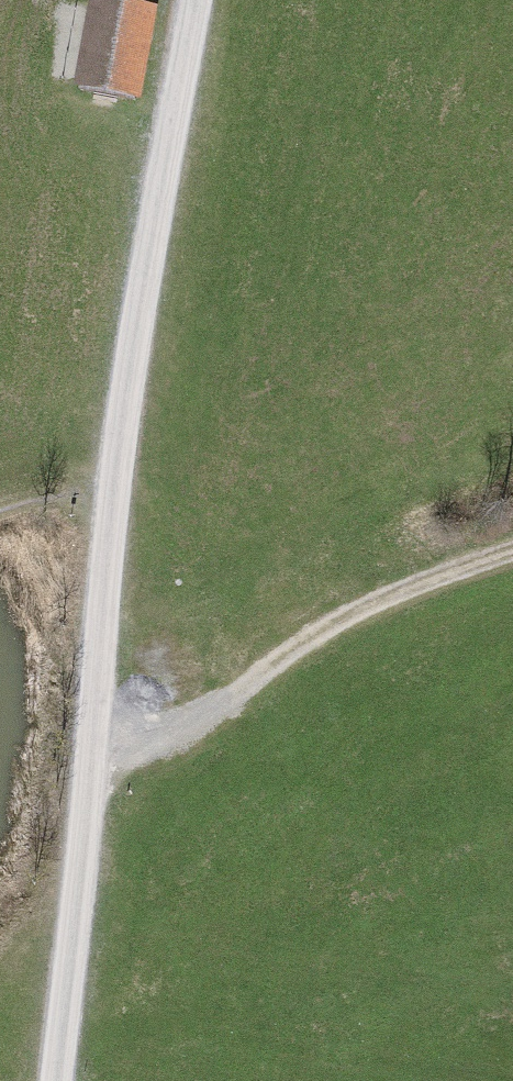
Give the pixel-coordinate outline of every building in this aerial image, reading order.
[(140,110),(158,17),(97,4),(78,97),(140,110)]
